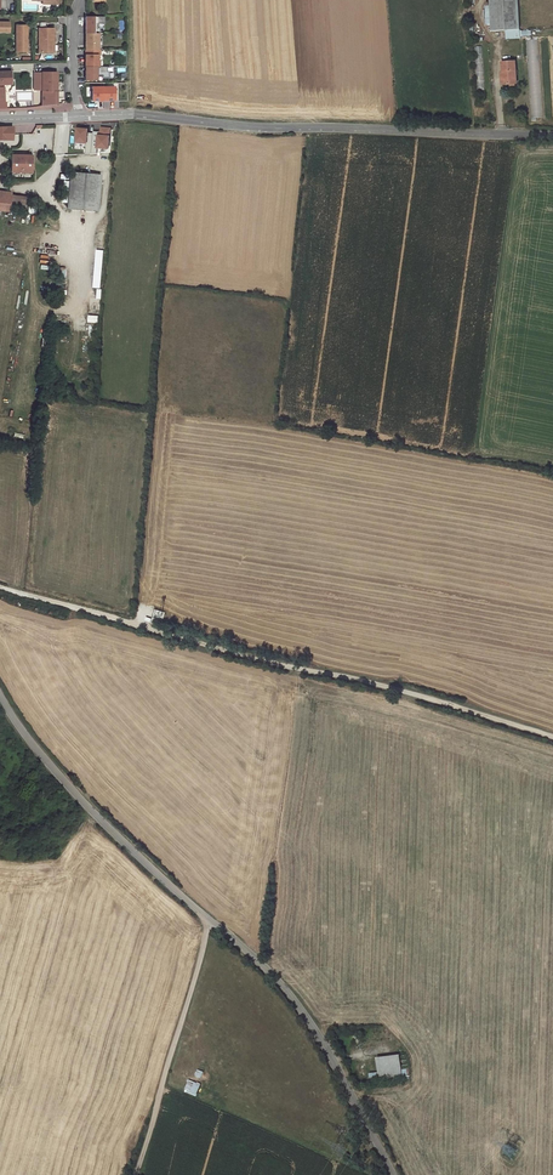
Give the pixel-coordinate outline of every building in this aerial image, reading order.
[(490,31),(505,31),(518,30),(517,0),(488,0),(489,5),(489,18),(490,31)] [(85,16),(85,33),(98,33),(99,33),(99,27),(97,27),(97,23),(104,23),(104,16),(99,16),(85,16)] [(0,22),(0,32),(9,32),(9,22),(0,22)] [(19,52),(30,52),(30,26),(19,26),(19,52)] [(42,53),(54,52),(54,43),(56,43),(56,29),(42,29),(42,53)] [(518,30),(505,31),(505,39),(519,38),(518,30)] [(85,33),(85,50),(87,49),(98,49),(98,33),(85,33)] [(85,66),(98,66),(98,60),(98,55),(100,54),(100,49),(98,49),(87,49),(87,54),(85,54),(85,66)] [(514,61),(501,62),(501,73),(503,73),(504,85),(515,84),(514,61)] [(98,66),(85,66),(85,80),(98,80),(98,75),(102,75),(102,77),(108,77),(108,71),(106,71),(106,66),(100,66),(98,66)] [(4,94),(3,87),(2,87),(2,85),(11,85),(10,72),(0,73),(0,95),(4,94)] [(42,91),(42,106),(57,105),(57,74),(34,74),(34,91),(42,91)] [(103,86),(91,86),(91,99),(98,99),(98,100),(103,100),(103,86)] [(114,86),(103,86),(103,100),(108,100),(108,99),(114,99),(114,86)] [(538,117),(538,112),(542,112),(542,102),(536,103),(536,97),(531,97),(532,117),(538,117)] [(14,128),(0,127),(0,140),(13,140),(13,139),(16,139),(16,128),(14,128)] [(17,155),(12,155),(11,174),(14,174),(14,169),(29,170),(29,174),(32,174),(32,149),(30,149),(30,154),(27,153),(27,156),(17,155)] [(101,175),(71,172),(67,208),(97,211),(101,175)] [(9,211),(11,197),(0,196),(0,210),(9,211)] [(9,211),(24,212),(26,199),(11,197),(9,211)] [(390,1025),(369,1027),(370,1035),(390,1034),(390,1025)] [(393,1057),(396,1081),(404,1080),(401,1056),(393,1057)] [(371,1060),(374,1084),(396,1081),(393,1057),(371,1060)] [(197,1095),(201,1084),(188,1080),(184,1090),(197,1095)]
